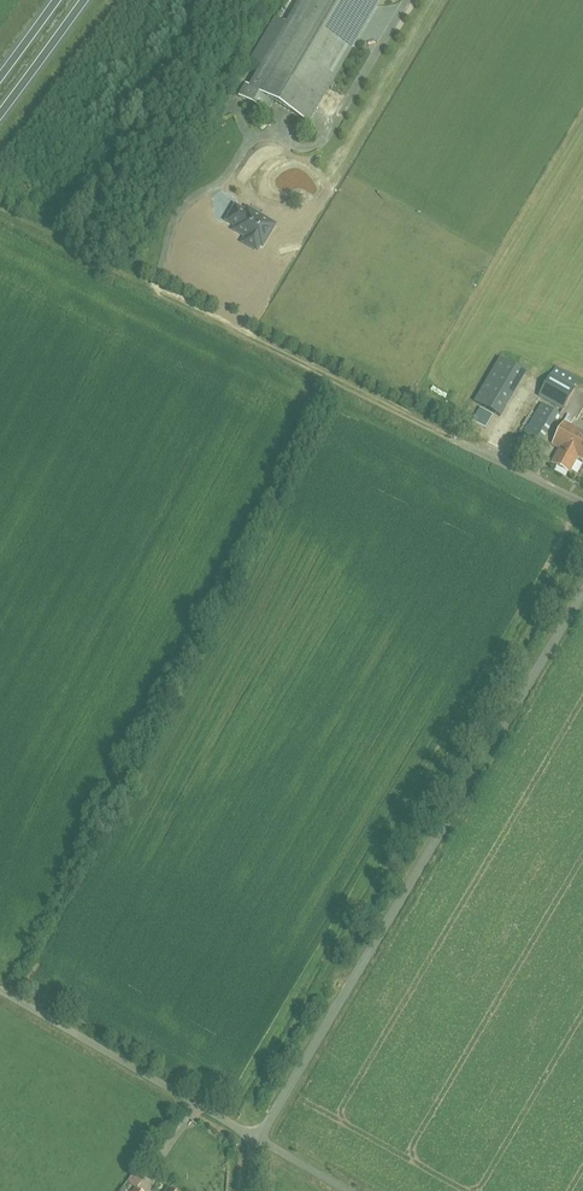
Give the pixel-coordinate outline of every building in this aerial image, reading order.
[(251,88),(247,85),(240,97),(266,112),(272,101),(308,122),(379,0),(302,0),(251,88)] [(260,246),(261,244),(262,246),(274,226),(260,217),(258,221),(236,208),(228,221),(239,227),(242,233),(248,237),(247,238),(248,241),(249,243),(251,245),(253,246),(256,247),(260,246)] [(479,402),(506,417),(530,372),(503,357),(479,402)] [(563,410),(576,388),(551,374),(539,397),(563,410)] [(559,413),(543,403),(514,451),(531,461),(559,413)] [(490,429),(497,415),(483,408),(476,422),(490,429)] [(551,463),(569,473),(577,459),(582,462),(582,431),(564,421),(555,438),(552,445),(559,449),(551,463)]
